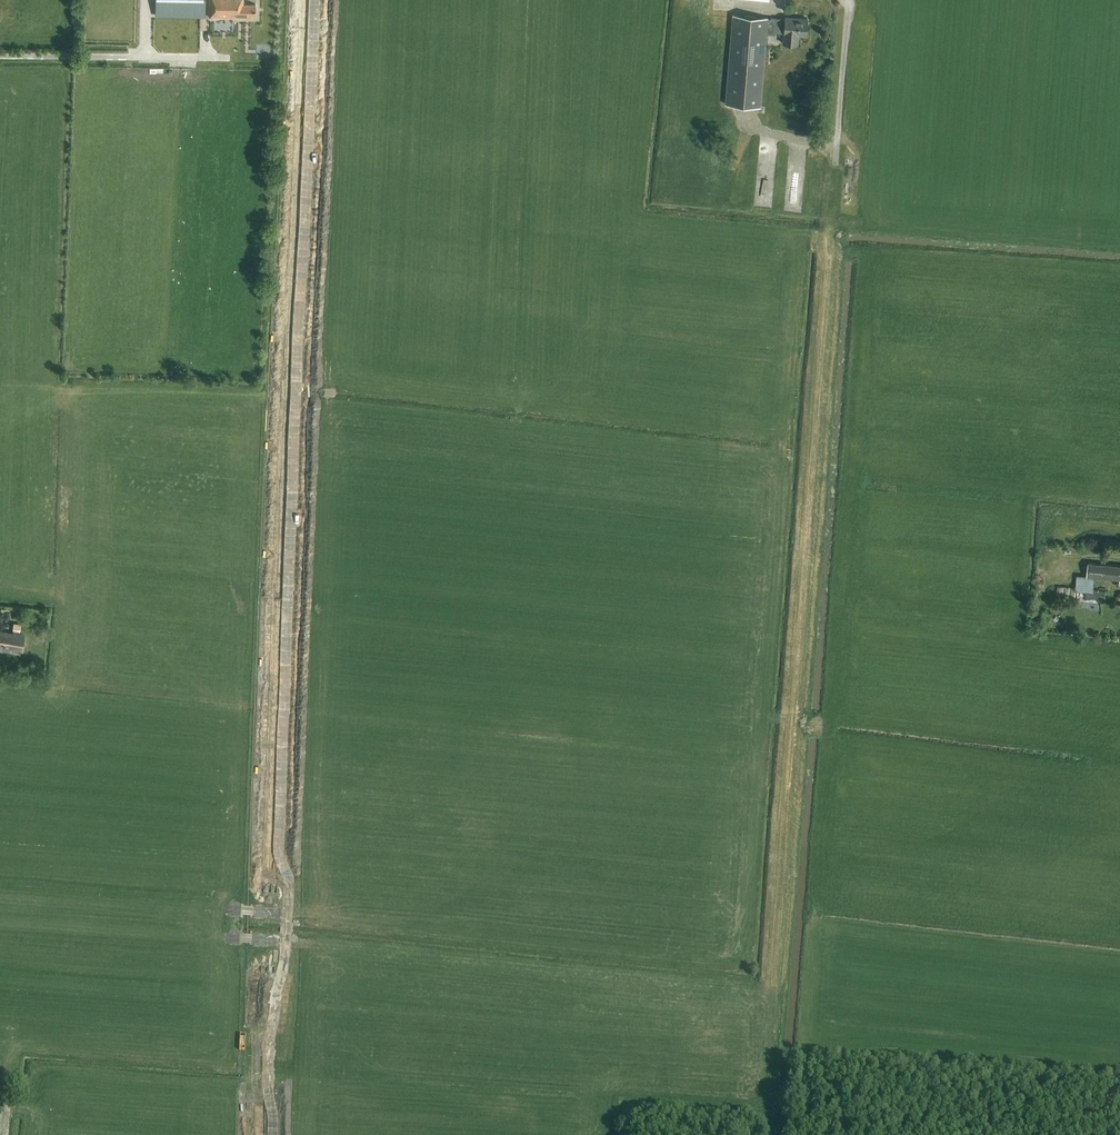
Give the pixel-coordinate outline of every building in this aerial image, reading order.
[(156,16),(252,18),(252,15),(255,15),(255,5),(243,5),(243,0),(156,0),(156,16)] [(785,19),(777,18),(777,19),(767,18),(733,15),(726,104),(760,107),(766,34),(775,35),(775,33),(784,34),(783,44),(797,45),(798,35),(806,36),(808,19),(785,17),(785,19)] [(1086,592),(1085,598),(1104,600),(1105,592),(1093,590),(1095,577),(1119,580),(1119,586),(1119,587),(1119,566),(1089,563),(1087,577),(1084,576),(1083,592),(1086,592)] [(1056,598),(1074,601),(1076,590),(1057,587),(1056,598)] [(12,649),(23,651),(24,635),(18,634),(19,631),(20,631),(21,625),(14,624),(13,630),(14,630),(13,635),(6,634),(6,633),(0,632),(0,651),(11,652),(12,649)]
